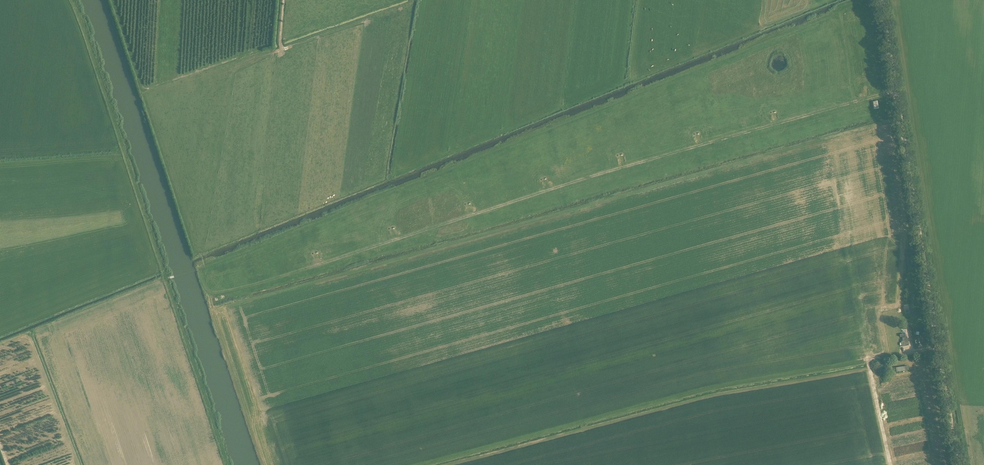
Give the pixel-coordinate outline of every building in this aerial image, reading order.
[(903,341),(902,341),(901,341),(903,350),(910,349),(907,336),(902,337),(903,341)] [(914,338),(916,347),(925,345),(923,336),(914,338)]
